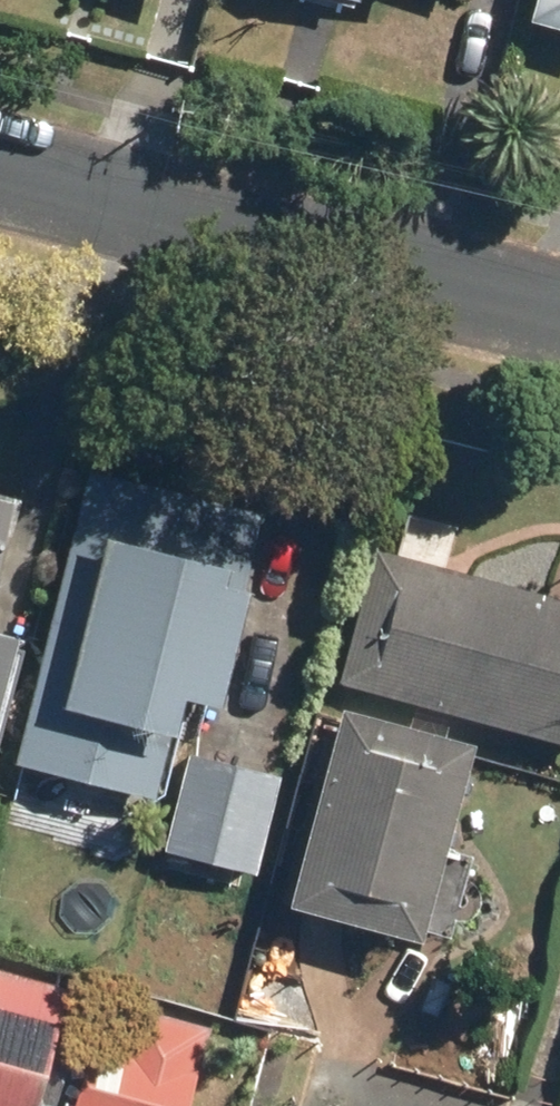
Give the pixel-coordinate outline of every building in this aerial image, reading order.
[(267,504),(89,463),(20,759),(169,794),(192,696),(221,702),(267,504)] [(0,497),(0,573),(23,505),(0,497)] [(388,547),(352,677),(559,733),(559,594),(388,547)] [(14,653),(0,645),(0,698),(14,653)] [(474,739),(347,701),(289,899),(423,934),(474,739)] [(273,778),(192,757),(169,846),(251,867),(273,778)] [(79,988),(0,968),(0,1105),(49,1105),(79,988)] [(113,999),(80,1105),(180,1105),(204,1026),(113,999)]
